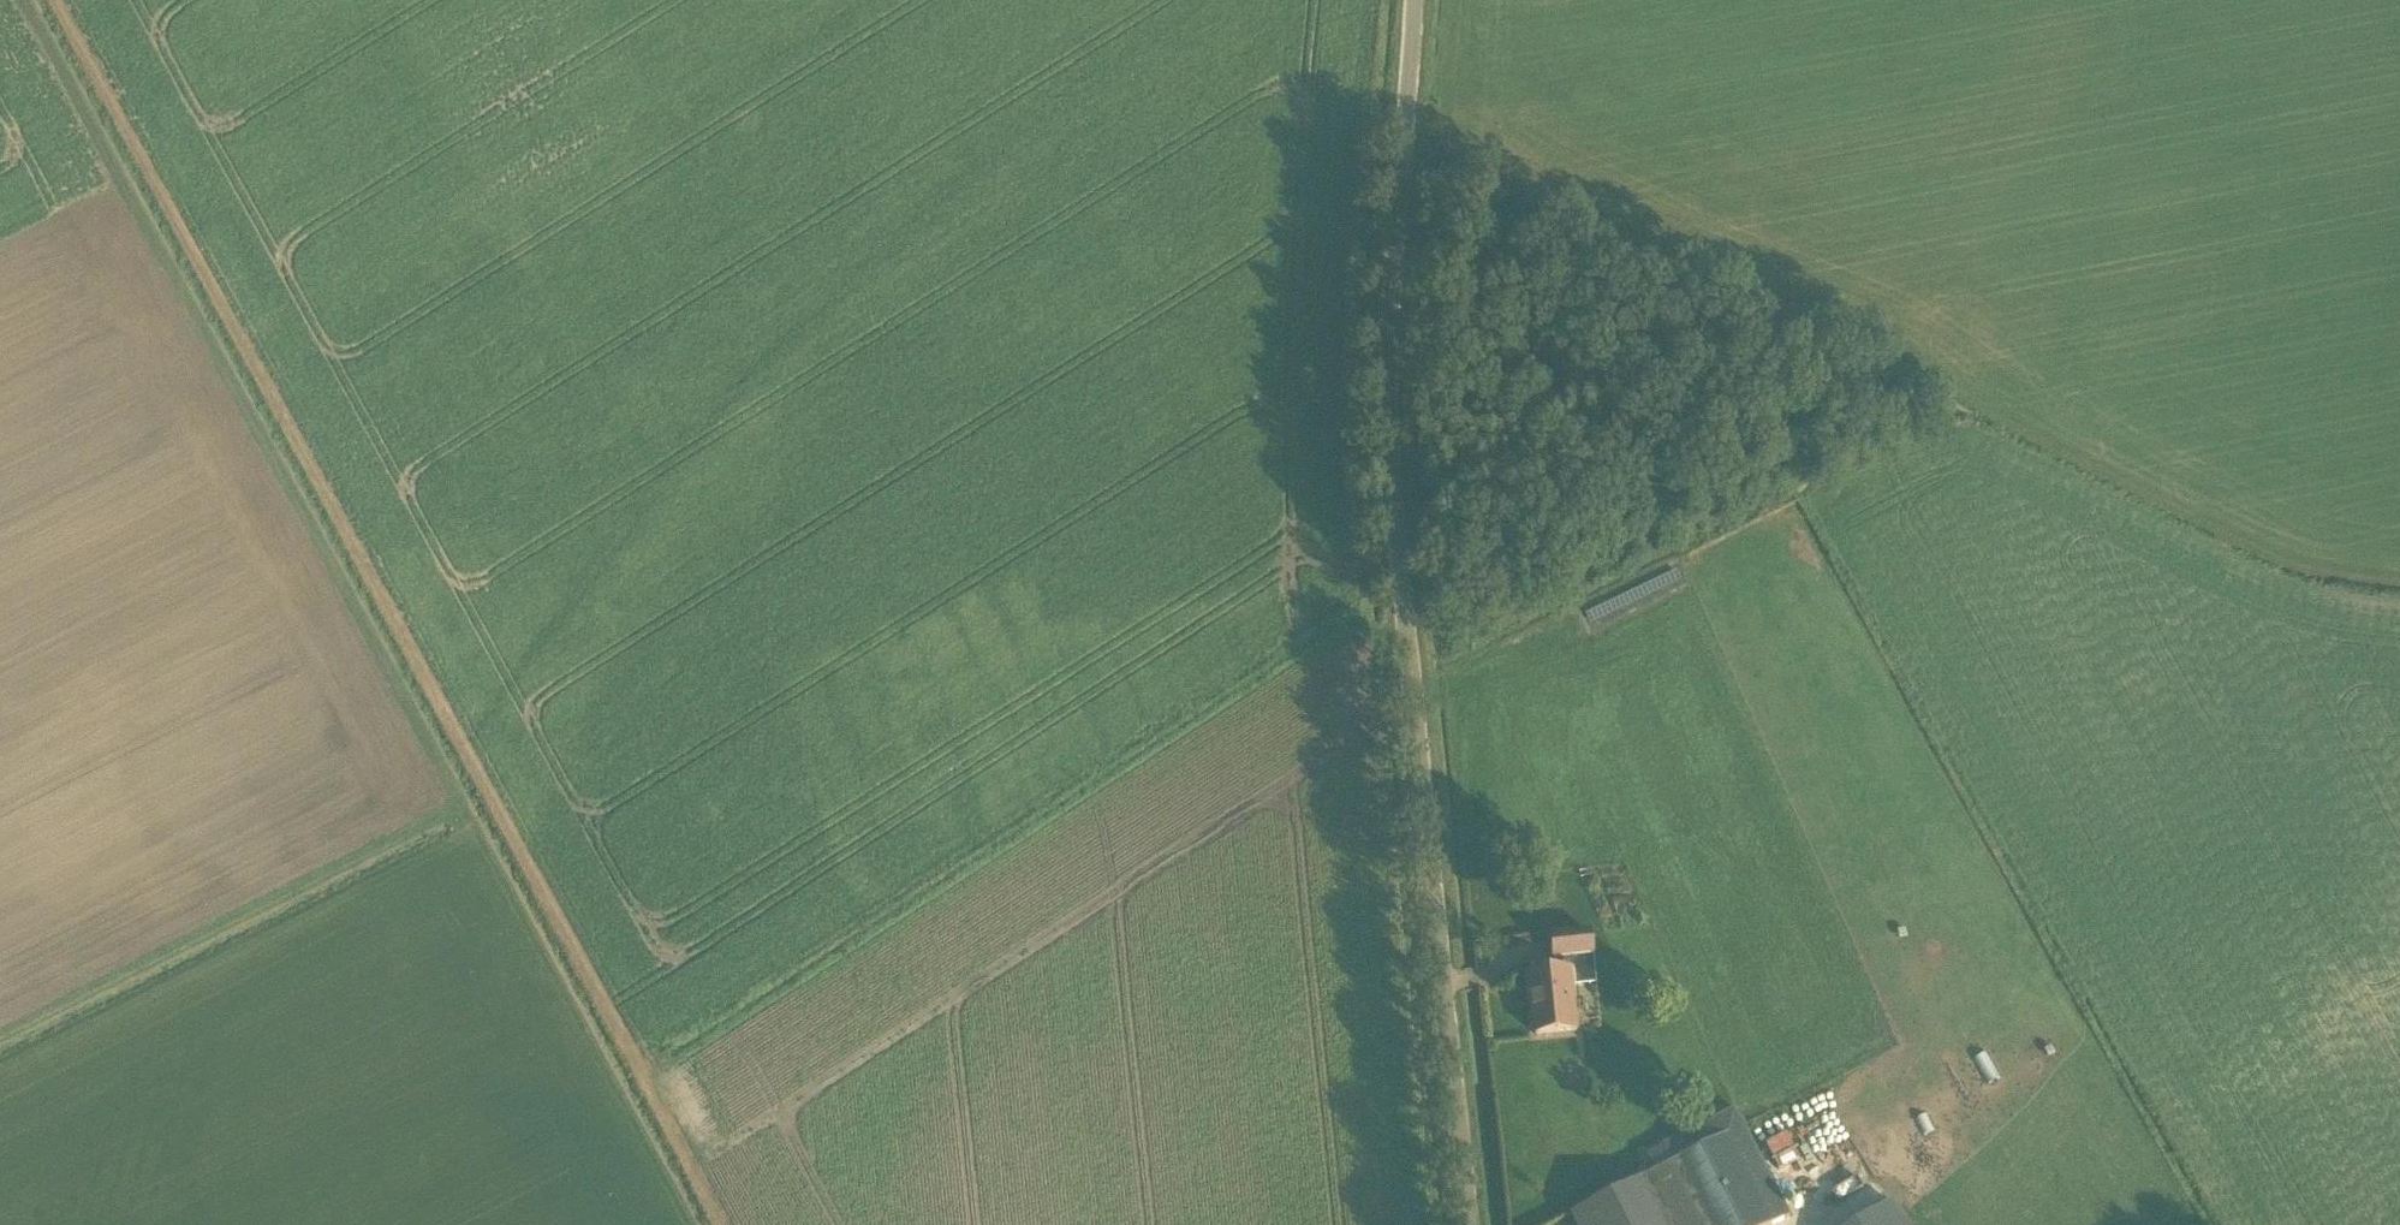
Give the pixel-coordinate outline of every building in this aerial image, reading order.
[(1576,1030),(1572,987),(1596,984),(1593,952),(1591,932),(1552,936),(1556,971),(1526,974),(1529,999),(1533,998),(1536,1034),(1576,1030)] [(1791,1214),(1735,1108),(1662,1145),(1703,1224),(1770,1224),(1791,1214)] [(1645,1176),(1571,1215),(1576,1224),(1671,1224),(1645,1176)] [(1851,1224),(1905,1224),(1890,1201),(1851,1224)]
